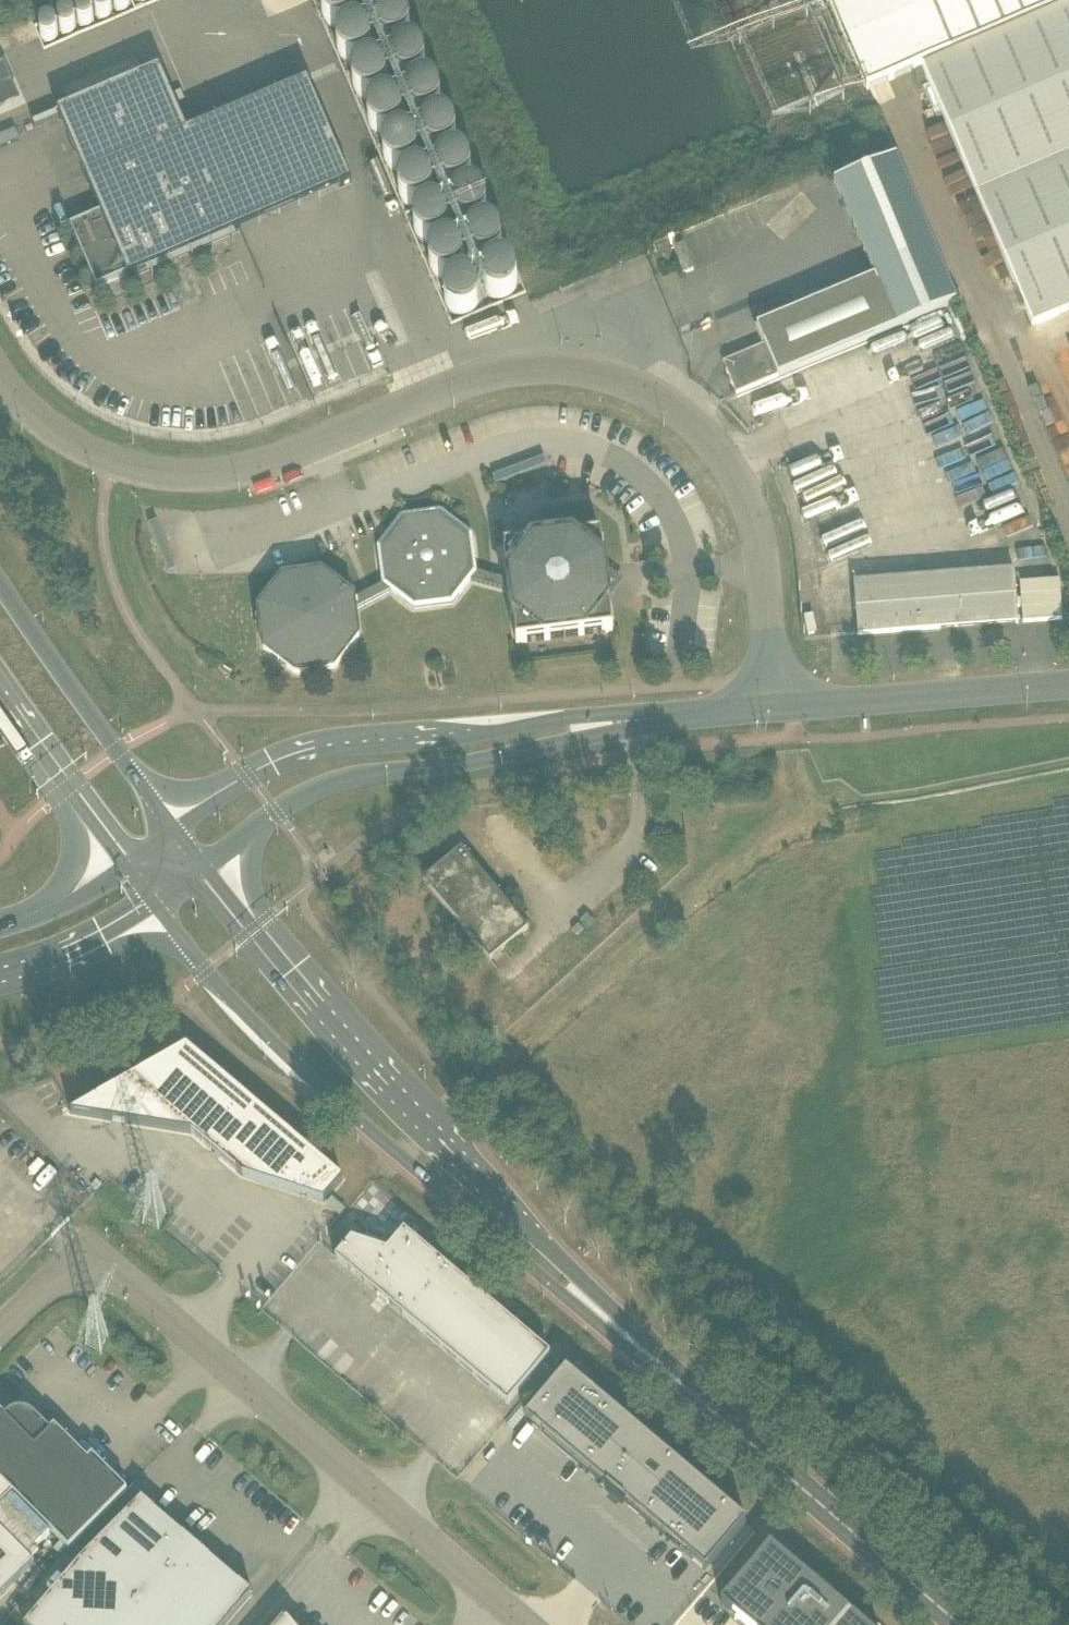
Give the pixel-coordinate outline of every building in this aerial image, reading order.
[(122,12),(126,11),(129,8),(131,5),(131,0),(130,0),(114,0),(113,4),(115,8),(118,11),(122,12)] [(322,8),(327,16),(335,21),(344,21),(352,16),(357,8),(357,0),(322,0),(322,8)] [(829,7),(866,92),(880,86),(901,77),(922,68),(1033,327),(1068,312),(1068,0),(826,0),(829,7)] [(100,19),(104,20),(108,19),(111,16),(113,12),(113,8),(110,4),(107,2),(103,2),(99,4),(96,8),(96,12),(97,16),(100,19)] [(412,20),(408,12),(399,7),(390,7),(382,12),(377,20),(377,29),(382,38),(390,42),(399,42),(407,38),(412,30),(412,20)] [(81,27),(85,28),(89,27),(93,24),(94,21),(94,16),(92,13),(88,11),(84,11),(80,13),(77,16),(77,20),(78,24),(81,27)] [(63,34),(67,35),(71,35),(75,32),(76,28),(76,24),(73,20),(70,18),(66,18),(62,20),(59,23),(59,27),(60,31),(63,34)] [(373,37),(369,29),(360,24),(351,24),(343,29),(338,37),(338,46),(342,54),(351,59),(360,59),(368,55),(373,47),(373,37)] [(46,42),(50,43),(54,42),(57,39),(59,35),(58,31),(56,28),(52,26),(48,25),(44,27),(42,31),(41,35),(43,39),(46,42)] [(427,57),(423,48),(415,44),(405,43),(397,48),(392,56),(392,66),(397,74),(405,79),(414,79),(422,74),(427,66),(427,57)] [(388,73),(384,65),(376,60),(366,60),(358,65),(353,73),(353,82),(358,91),(366,95),(375,96),(383,91),(388,83),(388,73)] [(0,68),(0,111),(20,103),(14,87),(5,66),(0,68)] [(351,184),(308,82),(187,133),(159,70),(58,113),(101,214),(71,227),(97,288),(127,276),(128,279),(241,231),(351,184)] [(444,92),(439,84),(431,79),(422,79),(413,84),(409,92),(408,101),(413,109),(421,114),(431,114),(439,110),(444,102),(444,92)] [(405,109),(400,101),(392,96),(383,96),(374,101),(370,109),(369,118),(374,126),(382,131),(392,131),(400,126),(405,118),(405,109)] [(458,128),(453,120),(445,115),(436,115),(427,120),(423,128),(422,137),(427,146),(435,150),(445,150),(453,146),(458,138),(458,128)] [(419,145),(414,137),(406,132),(397,132),(388,137),(384,145),(383,154),(388,162),(396,167),(406,167),(414,163),(419,155),(419,145)] [(473,164),(469,156),(461,151),(451,151),(443,156),(438,164),(438,173),(443,181),(451,186),(460,186),(468,182),(473,174),(473,164)] [(879,277),(758,328),(765,346),(726,362),(725,367),(737,396),(958,303),(951,287),(897,156),(838,181),(879,277)] [(434,181),(430,173),(422,168),(412,168),(404,173),(399,181),(399,190),(404,198),(412,203),(421,203),(429,199),(434,190),(434,181)] [(489,202),(484,193),(476,189),(466,188),(458,193),(453,201),(453,210),(458,219),(466,223),(475,224),(484,219),(488,211),(489,202)] [(449,218),(445,210),(437,205),(427,205),(419,210),(414,218),(414,227),(419,235),(427,240),(436,240),(445,236),(449,228),(449,218)] [(504,237),(499,229),(491,224),(481,224),(473,229),(468,237),(468,246),(473,254),(481,259),(490,259),(499,255),(504,247),(504,237)] [(465,254),(460,246),(452,241),(442,241),(434,245),(429,254),(429,263),(434,271),(442,276),(451,276),(460,271),(464,263),(465,254)] [(685,246),(675,250),(684,275),(694,271),(685,246)] [(518,273),(514,265),(506,260),(496,260),(488,265),(483,273),(483,282),(488,291),(496,295),(505,295),(513,291),(518,283),(518,273)] [(481,289),(476,281),(468,276),(459,276),(451,281),(446,289),(446,298),(450,306),(458,311),(468,311),(476,307),(481,299),(481,289)] [(815,278),(792,289),(799,304),(823,293),(815,278)] [(402,515),(378,547),(383,586),(369,593),(356,600),(355,598),(323,573),(283,578),(258,610),(264,650),(295,675),(335,669),(360,638),(357,611),(391,593),(414,610),(453,605),(472,582),(510,592),(517,645),(613,633),(607,584),(601,536),(505,549),(509,582),(497,578),(478,573),(472,535),(441,510),(402,515)] [(1019,624),(1015,571),(855,584),(859,636),(1019,624)] [(1022,623),(1061,621),(1059,582),(1020,584),(1022,623)] [(462,850),(423,881),(490,962),(529,931),(462,850)] [(99,1101),(72,1116),(193,1136),(243,1178),(325,1204),(332,1196),(343,1183),(293,1140),(294,1139),(188,1049),(98,1099),(99,1101)] [(336,1260),(508,1406),(551,1356),(404,1232),(387,1253),(352,1241),(336,1260)] [(703,1575),(744,1527),(728,1514),(581,1386),(565,1373),(524,1420),(541,1435),(687,1562),(703,1575)] [(14,1496),(69,1551),(130,1488),(93,1457),(88,1461),(55,1427),(50,1432),(34,1416),(30,1414),(26,1412),(22,1412),(18,1412),(13,1413),(9,1416),(7,1418),(2,1414),(0,1415),(0,1482),(14,1496)] [(14,1496),(0,1482),(0,1510),(14,1496)] [(253,1597),(253,1596),(240,1585),(239,1585),(211,1561),(212,1560),(184,1536),(183,1537),(156,1513),(142,1501),(82,1562),(27,1624),(228,1624),(253,1597)] [(28,1573),(0,1544),(0,1602),(28,1573)] [(863,1624),(856,1618),(855,1619),(831,1597),(832,1597),(824,1590),(824,1591),(816,1585),(817,1584),(771,1544),(739,1581),(740,1582),(736,1585),(733,1589),(732,1588),(726,1595),(727,1596),(720,1605),(728,1612),(729,1612),(736,1618),(734,1620),(740,1624),(863,1624)]
